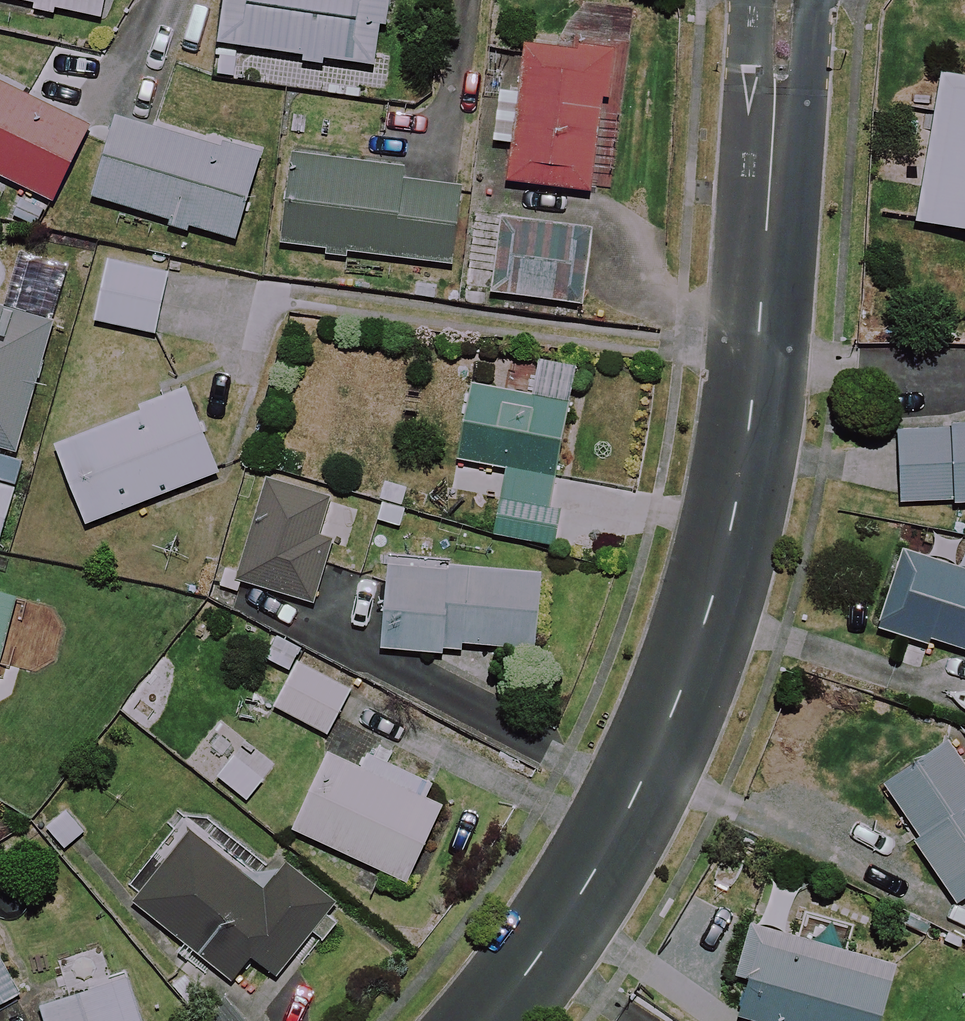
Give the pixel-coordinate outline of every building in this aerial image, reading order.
[(99,15),(102,0),(18,0),(99,15)] [(301,54),(300,63),(375,70),(377,55),(379,26),(387,26),(390,0),(223,0),(219,46),(301,54)] [(588,193),(608,57),(525,44),(505,180),(588,193)] [(935,75),(913,224),(964,231),(964,80),(935,75)] [(54,203),(90,125),(0,84),(0,178),(54,203)] [(91,198),(159,216),(156,226),(190,235),(193,226),(235,237),(257,158),(113,119),(91,198)] [(401,170),(287,158),(278,246),(448,264),(457,187),(400,181),(401,170)] [(590,233),(499,223),(490,295),(582,306),(590,233)] [(166,273),(101,260),(89,321),(154,334),(166,273)] [(13,452),(52,320),(0,305),(0,448),(13,452)] [(491,536),(555,544),(559,509),(552,508),(566,399),(467,387),(457,463),(500,469),(491,536)] [(218,472),(183,391),(55,446),(89,527),(218,472)] [(942,424),(891,425),(892,503),(964,502),(964,424),(942,424)] [(328,504),(269,485),(236,584),(308,607),(329,545),(316,541),(328,504)] [(0,486),(0,530),(11,490),(0,486)] [(897,551),(876,624),(964,650),(964,570),(897,551)] [(537,573),(383,561),(376,648),(456,654),(457,645),(531,651),(537,573)] [(0,599),(0,642),(11,601),(0,599)] [(350,689),(294,663),(273,708),(328,734),(350,689)] [(944,740),(881,783),(918,837),(909,843),(952,906),(964,897),(964,770),(944,740)] [(440,807),(422,799),(427,788),(361,756),(356,767),(331,756),(295,831),(404,883),(440,807)] [(259,895),(182,833),(128,901),(228,981),(247,957),(274,978),(330,908),(280,868),(259,895)] [(753,1020),(876,1020),(892,967),(746,925),(733,974),(745,978),(734,1016),(753,1020)] [(121,974),(35,1004),(41,1020),(138,1020),(121,974)]
